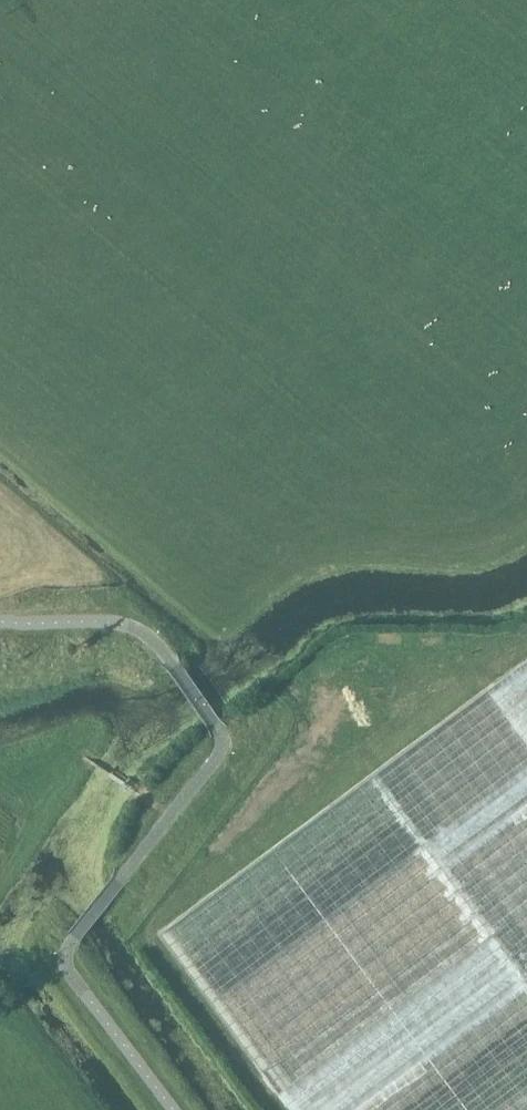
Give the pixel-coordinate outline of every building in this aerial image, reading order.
[(160,935),(290,1109),(526,1109),(526,662),(160,935)]
